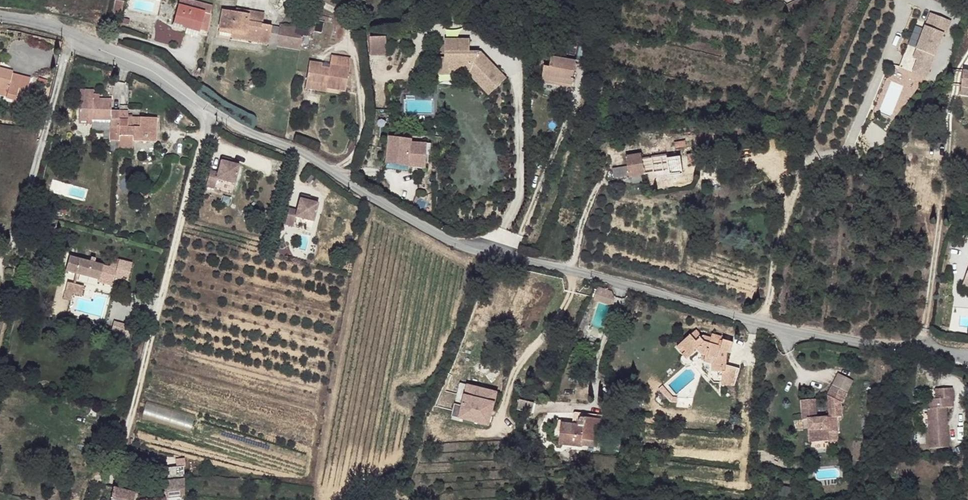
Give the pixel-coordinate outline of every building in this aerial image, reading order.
[(211,10),(212,9),(213,6),(192,0),(179,0),(173,24),(186,28),(199,31),(200,30),(207,32),(211,10)] [(269,41),(272,26),(263,24),(264,13),(250,11),(249,14),(222,9),(219,28),(232,30),(231,34),(259,39),(258,43),(268,44),(269,41)] [(932,12),(926,25),(933,28),(938,15),(932,12)] [(309,34),(314,29),(316,16),(299,13),(294,18),(292,22),(291,25),(291,26),(280,24),(280,27),(278,39),(301,43),(308,44),(309,34)] [(946,34),(952,21),(938,15),(933,28),(926,25),(913,57),(917,58),(912,70),(926,76),(944,33),(946,34)] [(277,42),(278,39),(280,27),(272,26),(269,41),(277,42)] [(197,36),(199,31),(186,28),(185,33),(197,36)] [(259,39),(231,34),(232,30),(219,28),(218,36),(258,43),(259,39)] [(371,37),(372,56),(387,55),(386,37),(371,37)] [(301,45),(301,43),(278,39),(277,42),(277,46),(301,50),(301,45)] [(506,79),(481,52),(470,52),(470,40),(445,40),(445,58),(438,59),(439,75),(450,75),(450,71),(471,70),(492,92),(506,79)] [(277,46),(277,42),(269,41),(268,44),(268,48),(276,49),(277,46)] [(345,91),(351,58),(331,55),(330,65),(329,67),(321,66),(322,64),(322,63),(309,61),(306,81),(327,84),(327,88),(345,91)] [(572,84),(576,61),(551,57),(550,68),(544,67),(542,80),(572,84)] [(31,78),(13,74),(13,71),(0,68),(0,87),(9,89),(6,97),(25,102),(31,78)] [(492,92),(471,70),(450,71),(450,75),(469,75),(489,95),(492,92)] [(327,88),(327,84),(306,81),(305,89),(326,92),(327,88)] [(9,89),(0,87),(0,96),(6,97),(9,89)] [(405,115),(440,112),(438,92),(404,94),(405,115)] [(120,111),(112,110),(112,99),(80,99),(79,119),(93,120),(110,121),(110,140),(119,141),(119,136),(120,111)] [(157,142),(158,118),(128,117),(129,111),(120,111),(119,136),(133,136),(133,141),(157,142)] [(133,141),(133,136),(119,136),(119,141),(118,148),(133,149),(133,141)] [(427,144),(427,143),(413,142),(413,140),(390,137),(387,164),(409,166),(425,168),(426,155),(427,144)] [(645,174),(642,159),(641,153),(626,156),(628,166),(613,169),(614,178),(631,176),(642,174),(645,174)] [(697,163),(696,153),(686,155),(687,158),(678,159),(680,166),(697,163)] [(669,171),(667,156),(642,159),(645,174),(669,171)] [(234,184),(240,165),(231,163),(221,160),(218,172),(210,170),(206,186),(213,188),(216,179),(234,184)] [(408,172),(409,166),(387,164),(387,169),(408,172)] [(644,182),(642,174),(631,176),(633,184),(644,182)] [(313,221),(318,203),(310,201),(300,198),(297,210),(289,208),(285,224),(292,226),(295,217),(313,221)] [(53,236),(55,227),(44,224),(41,233),(53,236)] [(117,268),(70,256),(66,270),(100,280),(99,282),(113,285),(117,268)] [(82,295),(84,286),(68,282),(65,291),(82,295)] [(614,297),(611,290),(598,286),(594,300),(613,306),(614,297)] [(730,353),(733,343),(723,340),(723,342),(720,341),(721,337),(712,334),(711,338),(703,336),(701,337),(695,330),(677,347),(683,354),(682,355),(686,359),(697,350),(699,353),(712,358),(711,364),(711,371),(722,372),(721,385),(734,386),(739,369),(726,366),(727,352),(730,353)] [(851,380),(837,373),(831,385),(847,393),(853,381),(851,380)] [(813,419),(812,399),(800,401),(802,420),(809,419),(810,442),(829,440),(829,431),(838,431),(837,416),(842,416),(841,402),(842,402),(847,393),(831,385),(826,394),(827,395),(829,396),(830,412),(831,417),(829,417),(817,418),(813,419)] [(673,397),(662,386),(658,389),(671,402),(677,403),(677,398),(673,397)] [(461,387),(458,397),(466,399),(468,388),(461,387)] [(458,397),(453,420),(484,428),(487,418),(492,419),(498,396),(468,388),(466,399),(458,397)] [(948,447),(946,407),(953,407),(952,388),(935,389),(935,398),(927,399),(930,448),(948,447)] [(520,403),(516,420),(531,423),(535,406),(520,403)] [(599,442),(602,415),(586,414),(585,418),(582,418),(581,418),(581,419),(579,426),(562,423),(559,444),(583,446),(583,440),(598,442),(599,442)] [(184,496),(182,479),(163,481),(165,498),(184,496)] [(136,493),(114,487),(111,499),(134,499),(136,493)]
